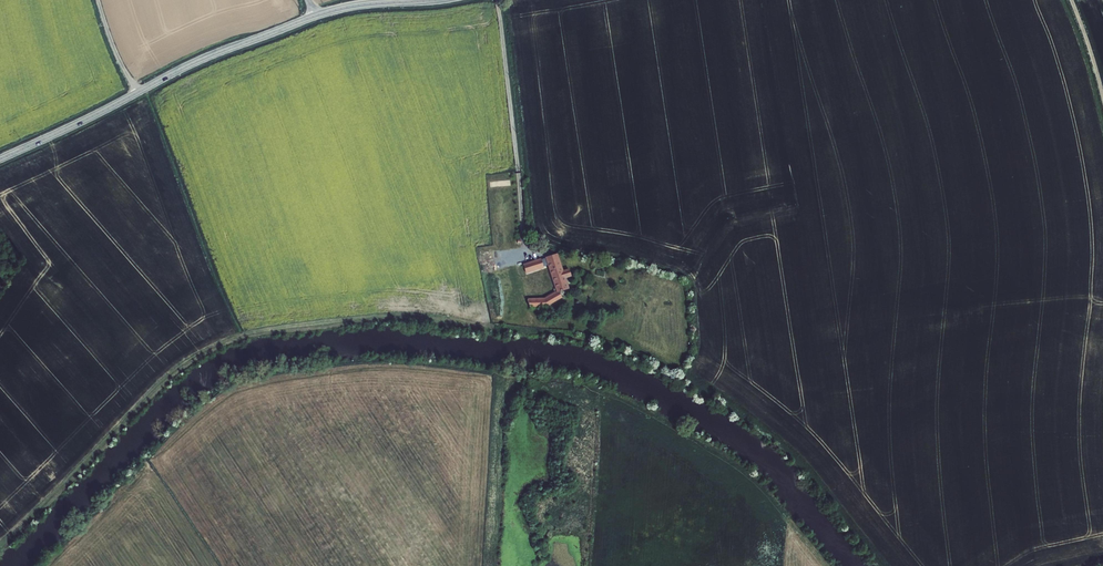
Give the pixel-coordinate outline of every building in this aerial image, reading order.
[(526,305),(531,305),(542,306),(569,294),(564,281),(570,278),(567,269),(561,272),(553,252),(543,255),(555,290),(540,299),(526,299),(509,256),(487,265),(507,313),(522,307),(524,305),(526,305)] [(536,253),(519,259),(524,272),(541,266),(536,253)]
